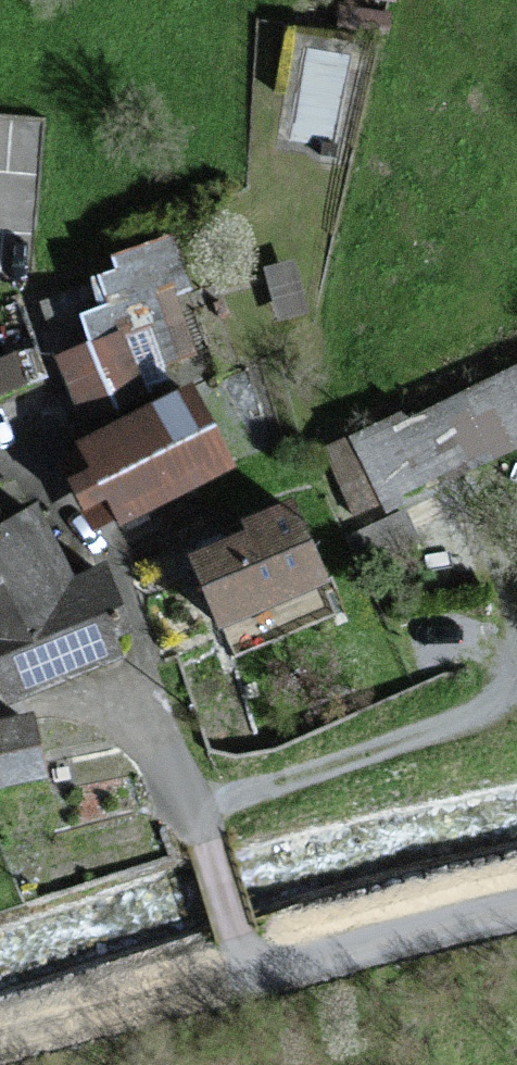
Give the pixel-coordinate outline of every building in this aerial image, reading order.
[(202,346),(164,240),(109,259),(114,272),(85,282),(95,310),(77,316),(87,344),(52,357),(75,422),(142,398),(136,381),(159,373),(155,362),(202,346)] [(0,361),(0,395),(23,386),(12,357),(0,361)] [(327,454),(355,512),(377,501),(382,512),(404,502),(407,509),(431,497),(424,482),(516,436),(516,361),(327,454)] [(229,469),(188,386),(67,445),(80,472),(61,481),(89,538),(229,469)] [(312,589),(279,502),(217,525),(223,540),(177,557),(205,630),(312,589)] [(123,642),(84,568),(66,577),(31,510),(0,526),(0,707),(123,642)] [(0,724),(0,787),(37,776),(21,718),(0,724)]
